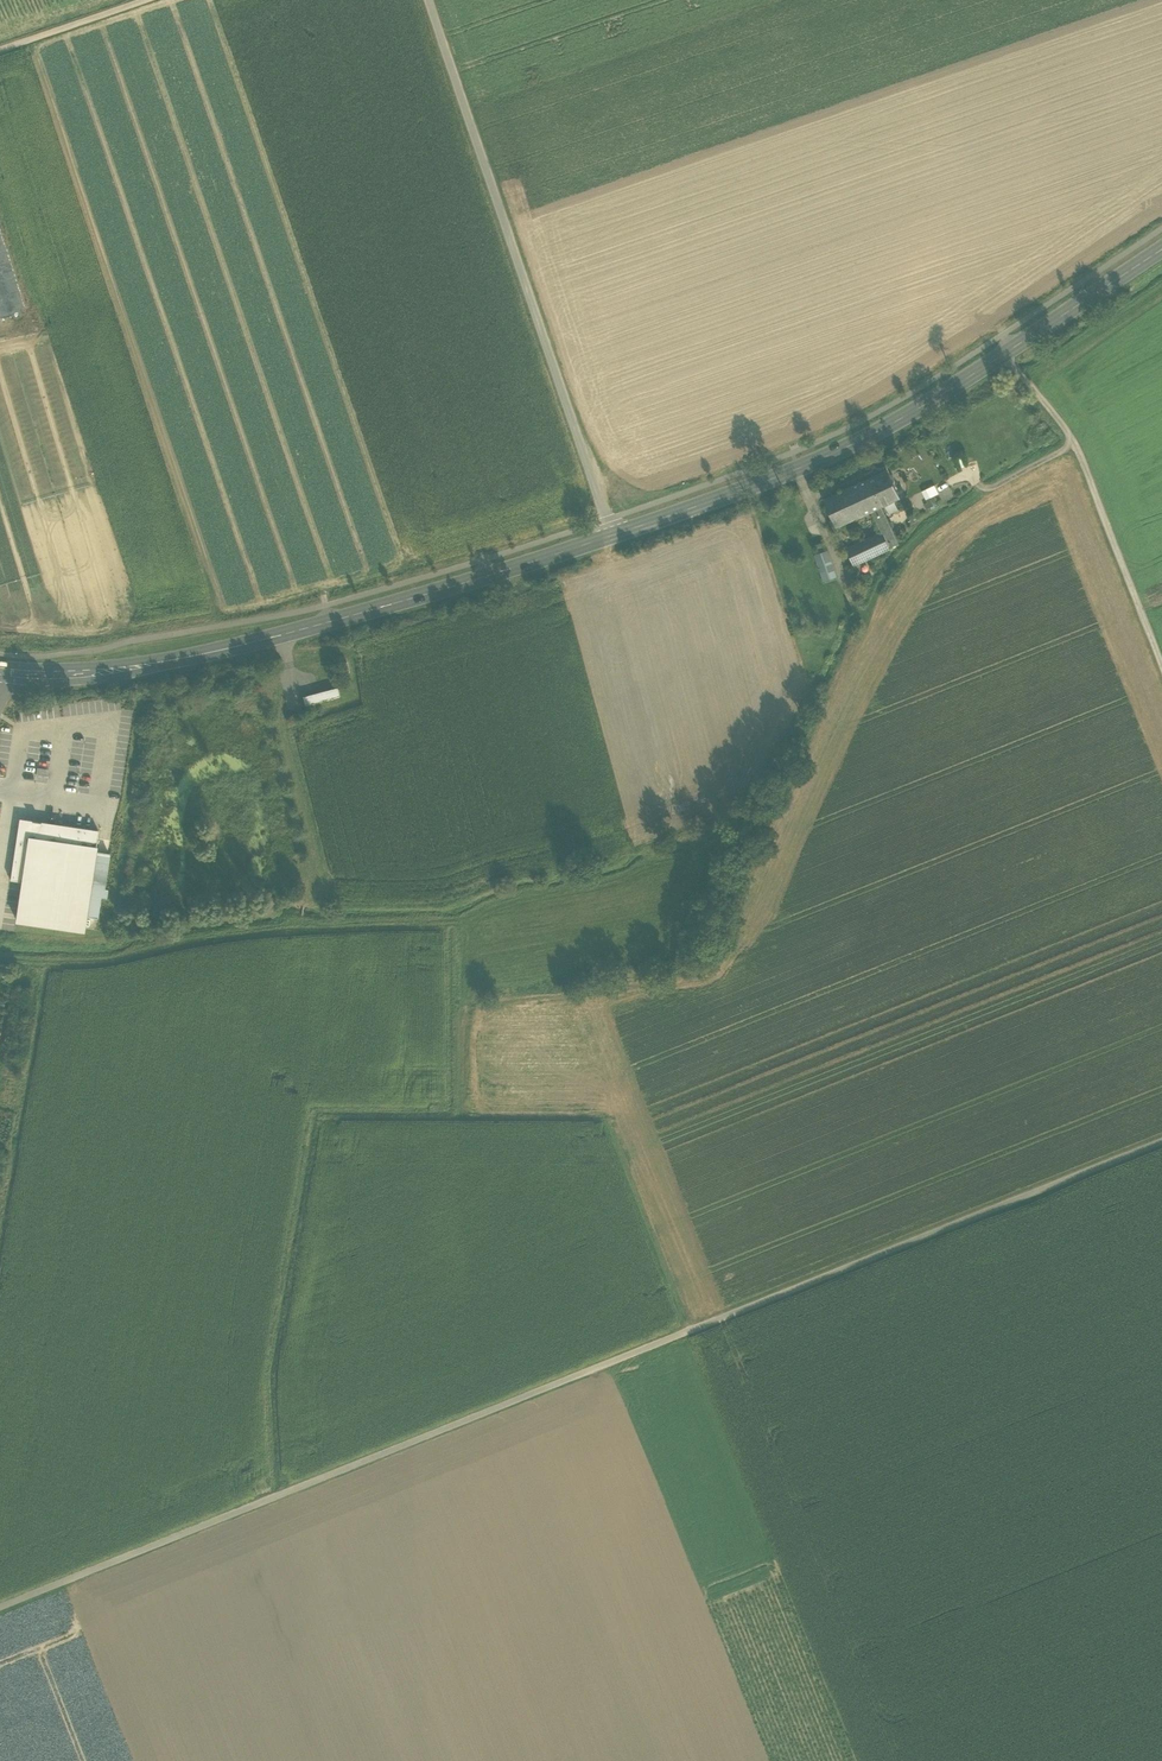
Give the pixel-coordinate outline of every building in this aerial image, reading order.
[(887,470),(868,479),(881,507),(900,498),(887,470)] [(868,479),(850,487),(863,515),(872,511),(881,507),(868,479)] [(923,490),(926,498),(938,493),(935,485),(923,490)] [(850,487),(823,500),(836,527),(863,515),(850,487)] [(881,507),(872,511),(882,533),(889,548),(898,544),(881,507)] [(882,533),(846,549),(853,565),(889,548),(882,533)] [(823,581),(838,576),(830,549),(814,553),(823,581)] [(338,683),(301,694),(304,706),(341,696),(338,683)] [(49,769),(37,768),(36,774),(48,776),(49,769)] [(98,830),(19,819),(10,880),(23,882),(17,922),(83,932),(85,917),(97,918),(100,897),(106,898),(108,889),(104,889),(109,854),(96,853),(95,853),(98,830)]
